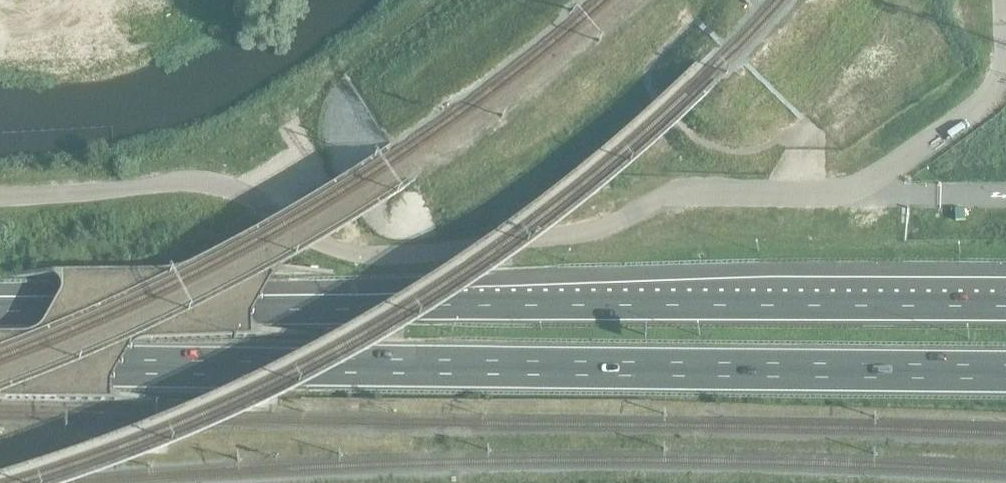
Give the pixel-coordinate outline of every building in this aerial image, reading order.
[(909,77),(909,67),(897,67),(896,77),(909,77)]
